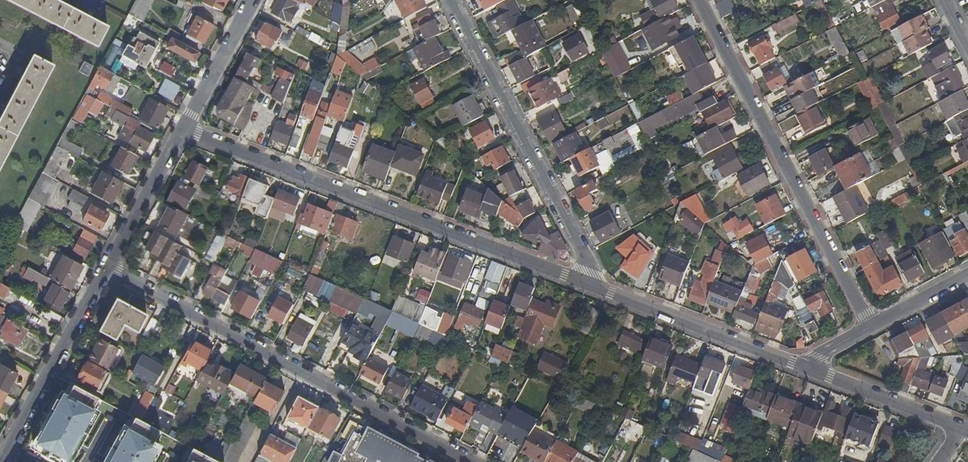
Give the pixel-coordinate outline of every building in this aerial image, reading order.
[(98,46),(109,26),(58,0),(10,0),(98,46)] [(150,0),(137,0),(129,14),(139,20),(150,0)] [(199,1),(217,11),(224,0),(200,0),(199,1)] [(287,0),(279,0),(278,1),(276,0),(275,0),(267,14),(277,19),(278,18),(282,21),(289,8),(285,6),(286,4),(291,7),(293,3),(288,1),(287,0)] [(404,18),(425,7),(421,0),(394,0),(404,18)] [(484,9),(494,4),(502,0),(479,0),(484,9)] [(511,0),(502,0),(494,4),(500,14),(486,22),(495,38),(511,30),(523,23),(511,0)] [(645,26),(666,15),(678,9),(673,0),(650,0),(654,7),(640,15),(645,26)] [(722,16),(728,13),(752,0),(736,0),(731,3),(729,0),(721,0),(715,3),(722,16)] [(758,0),(752,0),(728,13),(731,19),(760,3),(758,0)] [(813,5),(811,0),(808,0),(798,4),(801,10),(813,5)] [(813,1),(828,27),(834,24),(821,0),(815,0),(813,1)] [(869,6),(866,0),(861,0),(853,4),(857,12),(859,11),(869,6)] [(875,15),(893,5),(890,0),(881,0),(869,6),(873,13),(875,15)] [(336,37),(343,33),(348,1),(339,5),(337,27),(336,33),(336,37)] [(300,3),(299,6),(308,11),(309,8),(300,3)] [(339,5),(333,5),(331,24),(337,27),(339,5)] [(875,15),(880,28),(885,25),(899,17),(893,5),(875,15)] [(863,18),(873,13),(869,6),(859,11),(863,18)] [(799,19),(794,11),(771,23),(775,32),(799,19)] [(857,12),(852,15),(857,24),(864,20),(863,18),(859,11),(857,12)] [(434,36),(442,32),(431,13),(419,20),(420,23),(414,27),(413,27),(420,38),(424,35),(423,34),(425,32),(428,39),(434,36)] [(926,26),(920,13),(905,21),(897,25),(904,38),(924,28),(926,26)] [(154,31),(155,28),(139,20),(129,14),(127,19),(155,34),(156,32),(154,31)] [(205,42),(214,25),(197,15),(188,33),(205,42)] [(668,19),(666,15),(645,26),(640,29),(650,47),(675,34),(672,28),(668,19)] [(673,16),(668,19),(672,28),(678,25),(673,16)] [(899,17),(885,25),(887,30),(897,25),(905,21),(903,16),(899,17)] [(281,27),(267,19),(264,23),(262,22),(258,30),(255,28),(253,31),(256,33),(252,40),(268,49),(272,42),(267,39),(273,30),(278,33),(281,27)] [(505,58),(509,64),(520,59),(545,46),(531,19),(523,23),(511,30),(522,49),(505,58)] [(337,27),(331,24),(327,29),(336,33),(337,27)] [(582,32),(589,28),(586,24),(579,27),(582,32)] [(828,27),(824,30),(835,52),(826,57),(828,62),(848,51),(834,24),(828,27)] [(305,40),(308,35),(294,27),(291,32),(305,40)] [(163,39),(166,34),(155,28),(154,31),(156,32),(155,34),(163,39)] [(931,41),(924,28),(904,38),(901,39),(909,53),(931,41)] [(600,39),(605,48),(620,39),(615,31),(600,39)] [(140,32),(136,38),(134,37),(129,46),(128,45),(122,55),(146,68),(154,51),(152,50),(153,48),(156,49),(160,42),(140,32)] [(173,32),(170,36),(179,40),(181,36),(173,32)] [(334,54),(341,50),(343,33),(336,37),(334,54)] [(576,34),(560,42),(570,60),(586,52),(576,34)] [(693,35),(667,48),(677,67),(683,63),(687,72),(705,63),(707,62),(693,35)] [(760,62),(774,55),(763,35),(749,43),(750,44),(748,47),(750,52),(755,52),(760,62)] [(428,39),(412,47),(418,58),(425,70),(450,56),(446,49),(442,51),(434,36),(428,39)] [(194,63),(200,52),(173,38),(167,48),(194,63)] [(351,49),(356,59),(377,50),(373,40),(358,46),(351,49)] [(594,54),(600,50),(595,40),(588,43),(594,54)] [(920,65),(926,77),(929,76),(947,66),(952,64),(940,42),(926,50),(927,53),(925,54),(929,61),(920,65)] [(418,58),(412,47),(409,49),(405,51),(410,60),(412,61),(418,58)] [(358,76),(367,71),(342,50),(341,50),(334,54),(341,61),(343,62),(358,76)] [(621,51),(605,59),(614,77),(630,68),(621,51)] [(334,54),(328,52),(323,62),(329,66),(334,54)] [(257,60),(245,53),(241,60),(251,65),(253,67),(257,60)] [(54,65),(34,54),(0,120),(0,168),(54,65)] [(336,74),(341,61),(334,54),(329,66),(328,70),(336,74)] [(760,62),(757,64),(770,89),(771,88),(772,91),(783,85),(787,83),(785,80),(778,67),(780,66),(774,55),(760,62)] [(509,64),(508,65),(518,83),(533,75),(527,65),(530,63),(527,57),(521,60),(520,59),(509,64)] [(241,60),(232,77),(256,91),(280,104),(281,101),(288,84),(280,79),(284,71),(277,67),(272,75),(275,76),(272,81),(275,83),(273,89),(276,90),(274,93),(245,77),(251,65),(241,60)] [(307,69),(308,61),(298,60),(297,68),(307,69)] [(364,65),(368,71),(376,67),(372,60),(364,65)] [(85,62),(80,71),(89,76),(94,67),(85,62)] [(167,62),(162,72),(172,77),(177,68),(167,62)] [(681,75),(690,92),(703,85),(714,80),(705,63),(687,72),(681,75)] [(785,80),(790,78),(783,64),(780,66),(778,67),(785,80)] [(947,66),(929,76),(941,98),(954,91),(953,88),(962,83),(954,66),(948,69),(947,66)] [(95,76),(100,79),(105,69),(101,67),(95,76)] [(362,79),(364,81),(379,71),(376,67),(368,71),(367,71),(358,76),(362,79)] [(568,71),(566,68),(537,83),(538,85),(528,90),(536,106),(557,95),(552,84),(554,83),(552,79),(568,71)] [(110,83),(114,74),(105,69),(100,79),(97,84),(106,89),(110,83)] [(825,97),(811,71),(791,81),(787,83),(790,89),(786,91),(797,111),(815,102),(825,97)] [(116,86),(121,77),(114,74),(110,83),(116,86)] [(868,74),(861,77),(868,89),(871,95),(875,104),(882,100),(868,74)] [(256,91),(232,77),(213,110),(216,116),(239,129),(246,117),(248,103),(243,101),(247,93),(253,96),(256,91)] [(861,77),(856,80),(863,92),(868,89),(861,77)] [(421,78),(407,86),(419,106),(433,98),(421,78)] [(622,78),(616,81),(620,89),(626,86),(622,78)] [(167,79),(159,93),(173,100),(181,86),(167,79)] [(364,81),(362,79),(356,88),(363,95),(370,86),(364,81)] [(520,86),(522,91),(534,85),(531,80),(520,86)] [(626,86),(620,89),(628,103),(636,98),(629,84),(626,86)] [(703,85),(690,92),(671,103),(644,117),(637,121),(646,139),(655,134),(651,127),(676,114),(677,116),(694,107),(694,106),(695,105),(698,111),(700,110),(705,108),(725,97),(721,91),(709,97),(703,85)] [(381,96),(370,86),(363,95),(361,98),(375,111),(381,96)] [(101,93),(89,87),(86,93),(97,99),(101,93)] [(938,100),(947,118),(953,115),(967,107),(967,103),(960,88),(954,91),(941,98),(938,100)] [(307,89),(297,114),(310,119),(319,93),(307,89)] [(555,100),(559,106),(572,99),(569,93),(555,100)] [(82,122),(89,110),(97,115),(104,104),(87,95),(74,118),(82,122)] [(448,107),(458,126),(482,115),(472,95),(448,107)] [(694,130),(696,135),(710,127),(719,123),(717,119),(732,112),(725,97),(705,108),(712,121),(708,123),(707,122),(693,129),(694,130)] [(130,117),(131,114),(121,108),(123,104),(113,98),(109,105),(130,117)] [(323,116),(321,121),(338,127),(340,122),(347,104),(330,98),(323,116)] [(896,122),(884,99),(882,100),(875,104),(887,126),(893,123),(896,122)] [(280,104),(276,114),(283,116),(287,103),(281,101),(280,104)] [(157,106),(149,102),(140,118),(158,127),(168,108),(159,102),(157,106)] [(636,102),(631,105),(637,118),(642,115),(636,102)] [(797,111),(796,112),(807,132),(825,121),(815,102),(797,111)] [(134,110),(123,104),(121,108),(131,114),(134,110)] [(127,125),(131,117),(130,117),(109,105),(108,105),(105,110),(114,115),(113,118),(127,125)] [(953,115),(964,137),(967,135),(967,107),(953,115)] [(705,108),(700,110),(707,122),(708,123),(712,121),(705,108)] [(556,110),(538,119),(550,141),(557,138),(558,140),(578,130),(581,128),(579,125),(567,131),(556,110)] [(282,123),(289,125),(293,115),(286,112),(282,123)] [(321,121),(323,116),(315,112),(301,150),(309,153),(311,149),(316,135),(321,121)] [(845,126),(855,143),(878,131),(869,113),(845,126)] [(608,123),(604,116),(595,120),(599,127),(608,123)] [(62,138),(68,141),(78,123),(72,119),(62,138)] [(269,137),(282,143),(289,125),(282,123),(274,119),(270,129),(271,130),(269,137)] [(468,129),(476,145),(493,137),(485,121),(468,129)] [(355,141),(350,139),(351,137),(356,138),(357,134),(349,131),(351,126),(340,122),(338,127),(332,142),(333,143),(327,160),(344,166),(350,149),(352,150),(355,141)] [(902,141),(893,123),(887,126),(891,133),(897,144),(902,141)] [(136,132),(123,125),(118,135),(145,151),(154,135),(139,126),(136,132)] [(723,132),(728,140),(742,133),(737,125),(723,132)] [(602,139),(610,154),(633,142),(625,127),(602,139)] [(710,127),(696,135),(700,143),(716,136),(710,127)] [(557,140),(566,158),(570,156),(587,147),(578,130),(558,140),(557,140)] [(297,134),(290,132),(286,144),(293,147),(297,134)] [(891,133),(886,136),(899,159),(904,157),(897,144),(891,133)] [(88,134),(83,144),(91,148),(97,139),(88,134)] [(326,139),(316,135),(311,149),(321,153),(326,139)] [(962,160),(967,157),(967,136),(962,139),(964,143),(956,147),(962,160)] [(82,149),(68,141),(62,138),(57,146),(69,152),(78,156),(82,149)] [(741,166),(728,140),(705,152),(709,160),(713,158),(717,166),(712,169),(718,180),(732,172),(731,171),(741,166)] [(914,162),(903,140),(902,141),(897,144),(904,157),(908,166),(912,163),(914,162)] [(361,167),(383,176),(387,164),(393,150),(371,142),(361,167)] [(393,150),(387,164),(411,172),(419,153),(395,143),(393,150)] [(600,151),(595,143),(587,147),(570,156),(580,175),(596,167),(593,161),(596,159),(593,155),(600,151)] [(508,161),(499,145),(477,156),(482,166),(489,162),(493,169),(508,161)] [(55,178),(69,152),(57,146),(43,172),(55,178)] [(135,165),(140,156),(122,146),(111,165),(127,174),(132,164),(135,165)] [(824,147),(809,155),(818,172),(833,165),(824,147)] [(843,159),(834,164),(847,187),(855,182),(872,173),(860,150),(843,159)] [(947,174),(967,163),(967,157),(962,160),(945,169),(947,174)] [(195,160),(185,177),(196,184),(200,185),(209,167),(195,160)] [(776,173),(768,179),(759,163),(736,175),(746,193),(758,187),(760,192),(780,181),(776,173)] [(922,181),(912,163),(908,166),(917,183),(922,181)] [(512,168),(498,176),(509,195),(522,189),(523,188),(512,168)] [(422,169),(413,193),(433,201),(434,197),(438,199),(439,195),(447,198),(452,186),(427,176),(429,172),(422,169)] [(112,202),(123,181),(104,171),(93,192),(112,202)] [(608,176),(606,171),(596,176),(599,181),(608,176)] [(44,206),(59,180),(55,178),(43,172),(29,198),(44,206)] [(671,172),(666,175),(670,182),(675,179),(671,172)] [(735,178),(732,172),(718,180),(718,181),(715,182),(718,187),(721,185),(722,187),(731,182),(730,180),(735,178)] [(664,173),(658,177),(672,203),(679,200),(670,182),(666,175),(664,173)] [(228,189),(244,196),(251,178),(242,175),(239,181),(234,179),(233,182),(231,181),(228,189)] [(270,186),(251,178),(244,196),(243,200),(257,205),(255,211),(269,216),(273,206),(275,199),(266,195),(270,186)] [(591,180),(575,189),(586,210),(596,205),(589,191),(595,188),(591,180)] [(206,197),(210,191),(200,185),(196,184),(193,190),(189,188),(190,187),(180,181),(170,200),(187,210),(197,192),(206,197)] [(869,209),(855,182),(847,187),(833,194),(840,207),(843,205),(850,219),(869,209)] [(892,197),(895,204),(919,192),(915,185),(892,197)] [(479,207),(495,213),(497,209),(497,208),(500,200),(497,197),(486,187),(482,195),(484,196),(479,207)] [(81,210),(89,197),(75,189),(69,199),(73,201),(71,205),(81,210)] [(301,198),(279,189),(275,199),(273,206),(295,215),(301,198)] [(465,189),(457,207),(477,215),(479,207),(484,196),(482,195),(465,189)] [(535,210),(522,189),(509,195),(507,197),(523,216),(535,210)] [(756,203),(766,222),(785,212),(775,193),(756,203)] [(497,208),(497,209),(517,225),(523,216),(507,197),(500,200),(497,208)] [(306,203),(296,228),(300,229),(302,223),(310,226),(310,229),(314,230),(315,228),(326,233),(328,229),(338,201),(331,198),(326,211),(313,206),(306,203)] [(679,212),(685,205),(679,200),(676,207),(675,209),(679,212)] [(340,216),(345,204),(338,201),(328,229),(334,231),(334,232),(354,240),(361,224),(340,216)] [(92,205),(84,221),(100,229),(108,214),(92,205)] [(178,234),(189,214),(173,205),(162,225),(178,234)] [(687,207),(680,214),(699,231),(703,222),(687,207)] [(959,215),(966,227),(967,227),(967,212),(967,210),(959,215)] [(613,213),(594,224),(604,241),(606,245),(625,235),(616,218),(613,213)] [(730,227),(735,236),(750,228),(745,217),(737,221),(734,215),(726,220),(730,227)] [(566,248),(556,230),(547,235),(537,216),(532,222),(529,220),(517,231),(520,234),(540,242),(537,249),(555,256),(566,248)] [(944,226),(957,251),(967,245),(967,236),(959,218),(944,226)] [(730,227),(726,220),(721,223),(725,230),(730,227)] [(178,234),(162,225),(158,231),(170,238),(175,240),(178,234)] [(86,256),(98,235),(85,228),(73,249),(86,256)] [(883,228),(875,231),(879,238),(883,246),(890,242),(883,228)] [(954,252),(941,228),(918,241),(931,264),(954,252)] [(155,257),(158,259),(170,238),(158,231),(157,230),(147,248),(154,253),(157,254),(155,257)] [(747,244),(756,261),(773,252),(763,235),(747,244)] [(227,240),(241,246),(243,242),(242,242),(229,236),(227,240)] [(630,260),(624,271),(641,284),(656,259),(636,236),(620,249),(630,260)] [(397,237),(395,243),(392,243),(390,248),(396,250),(396,248),(401,250),(398,258),(408,262),(414,244),(397,237)] [(181,245),(184,247),(184,246),(175,240),(170,238),(158,259),(165,263),(168,265),(166,268),(169,270),(179,252),(180,252),(181,251),(178,250),(181,245)] [(244,238),(242,242),(243,242),(256,249),(258,245),(244,238)] [(877,289),(884,292),(902,282),(883,246),(879,238),(874,240),(889,267),(884,270),(869,243),(856,250),(877,289)] [(241,246),(254,252),(256,249),(243,242),(241,246)] [(910,246),(893,256),(905,278),(923,268),(910,246)] [(415,272),(437,280),(447,254),(432,248),(429,255),(422,252),(415,272)] [(803,248),(786,257),(798,279),(815,269),(803,248)] [(265,268),(277,273),(278,270),(283,261),(256,249),(254,252),(251,261),(256,264),(254,269),(263,273),(265,268)] [(781,257),(777,250),(773,252),(756,261),(750,264),(748,271),(741,288),(734,309),(733,312),(732,313),(752,320),(755,310),(742,305),(750,283),(756,284),(762,268),(780,258),(781,257)] [(183,277),(193,259),(180,252),(179,252),(169,270),(183,277)] [(679,282),(688,261),(665,252),(657,274),(664,276),(665,275),(679,282)] [(42,268),(39,272),(50,278),(55,281),(70,289),(83,265),(64,255),(53,274),(42,268)] [(318,255),(316,267),(321,268),(324,256),(318,255)] [(451,256),(444,274),(464,281),(471,264),(451,256)] [(794,282),(781,257),(780,258),(769,284),(761,305),(753,328),(773,335),(776,326),(783,305),(771,300),(773,296),(775,296),(776,294),(782,297),(786,288),(794,282)] [(312,270),(290,260),(288,263),(305,271),(310,273),(312,270)] [(493,300),(506,266),(493,261),(487,274),(492,276),(487,288),(483,286),(479,294),(493,300)] [(687,296),(704,303),(705,301),(714,278),(719,265),(710,262),(706,273),(703,272),(700,280),(694,277),(687,296)] [(204,292),(213,297),(225,275),(227,271),(216,265),(211,273),(214,274),(204,292)] [(47,285),(50,278),(39,272),(32,268),(31,270),(30,270),(26,278),(32,281),(34,278),(47,285)] [(301,280),(304,273),(290,268),(287,274),(301,280)] [(269,283),(272,276),(264,272),(260,279),(269,283)] [(307,280),(362,305),(365,298),(316,276),(310,273),(307,280)] [(225,275),(213,297),(222,302),(226,305),(231,295),(238,282),(225,275)] [(734,309),(741,288),(714,278),(705,301),(717,306),(718,304),(734,309)] [(59,310),(70,289),(55,281),(44,302),(59,310)] [(526,311),(532,295),(535,288),(521,282),(517,292),(512,306),(526,311)] [(262,302),(269,287),(262,283),(254,298),(260,301),(262,302)] [(416,299),(427,303),(432,292),(421,288),(416,299)] [(822,290),(804,300),(809,310),(817,306),(818,308),(822,306),(824,311),(832,308),(822,290)] [(235,309),(252,318),(260,301),(254,298),(242,291),(234,306),(236,307),(235,309)] [(374,296),(368,293),(365,298),(371,301),(374,296)] [(406,298),(398,295),(392,311),(393,311),(400,314),(406,298)] [(534,296),(532,295),(526,311),(528,312),(532,300),(534,296)] [(269,316),(284,324),(294,304),(280,296),(269,316)] [(505,301),(496,297),(486,322),(503,329),(511,307),(503,303),(505,301)] [(749,305),(760,306),(760,297),(749,297),(749,305)] [(801,297),(794,299),(797,309),(804,306),(801,297)] [(967,354),(967,342),(965,342),(961,333),(963,332),(962,330),(967,326),(967,300),(967,298),(940,312),(951,333),(962,354),(967,354)] [(117,299),(100,331),(115,339),(124,324),(138,332),(147,315),(117,299)] [(547,305),(532,300),(528,312),(525,318),(521,328),(518,337),(537,344),(544,324),(553,327),(561,306),(549,301),(547,305)] [(456,328),(472,334),(475,327),(479,328),(485,312),(466,305),(456,328)] [(783,305),(776,326),(780,328),(788,306),(783,305)] [(803,322),(811,317),(806,308),(798,313),(803,322)] [(59,322),(62,316),(49,309),(45,315),(59,322)] [(414,320),(420,322),(424,312),(418,310),(414,320)] [(430,312),(425,310),(424,312),(420,322),(426,325),(430,315),(429,315),(430,312)] [(391,317),(418,330),(421,324),(420,323),(412,319),(404,316),(400,314),(393,311),(391,317)] [(405,311),(404,316),(412,319),(414,315),(405,311)] [(951,333),(940,312),(924,320),(935,341),(951,333)] [(347,314),(340,328),(345,331),(352,316),(347,314)] [(27,328),(4,316),(0,323),(4,325),(0,333),(0,336),(21,347),(27,336),(24,335),(27,328)] [(514,325),(521,328),(525,318),(518,316),(514,325)] [(144,335),(150,339),(159,321),(153,318),(144,335)] [(804,323),(808,332),(818,327),(813,318),(804,323)] [(300,319),(289,337),(304,345),(314,326),(300,319)] [(447,319),(441,333),(447,336),(452,321),(447,319)] [(920,323),(904,331),(911,344),(915,352),(919,350),(917,346),(922,344),(918,337),(925,334),(920,323)] [(359,350),(356,357),(366,362),(369,357),(379,338),(352,324),(342,342),(359,350)] [(413,339),(439,353),(448,336),(447,336),(441,333),(421,324),(418,330),(413,339)] [(183,341),(189,331),(182,327),(177,337),(183,341)] [(625,331),(619,344),(637,353),(638,350),(643,352),(647,344),(642,342),(643,339),(625,331)] [(911,344),(904,331),(890,339),(897,351),(911,344)] [(95,352),(102,339),(100,337),(92,350),(93,351),(95,352)] [(673,346),(651,338),(643,359),(665,367),(673,346)] [(107,369),(117,350),(118,348),(102,339),(95,352),(93,351),(89,359),(107,369)] [(182,359),(202,369),(206,362),(211,351),(192,341),(182,359)] [(359,350),(342,342),(340,346),(349,351),(348,353),(356,357),(359,350)] [(491,342),(486,354),(491,356),(496,344),(491,342)] [(512,352),(496,344),(491,356),(503,361),(508,363),(512,352)] [(915,352),(911,344),(897,351),(897,358),(918,357),(915,352)] [(121,352),(117,350),(107,369),(113,372),(119,361),(116,360),(121,352)] [(520,355),(512,352),(508,363),(516,367),(520,355)] [(546,354),(538,370),(562,380),(568,365),(546,354)] [(962,354),(940,355),(939,359),(948,363),(948,367),(956,370),(962,354)] [(680,377),(696,384),(699,376),(703,365),(677,355),(667,381),(677,385),(680,377)] [(163,367),(142,356),(134,371),(133,372),(152,382),(156,373),(159,375),(163,367)] [(366,362),(361,373),(381,384),(389,368),(369,357),(366,362)] [(726,365),(706,357),(703,365),(699,376),(709,380),(707,385),(717,389),(726,365)] [(914,367),(918,357),(897,358),(895,361),(902,365),(897,378),(898,379),(894,387),(904,391),(908,381),(914,367)] [(88,361),(78,379),(96,389),(106,371),(88,361)] [(521,385),(528,373),(516,367),(508,363),(503,361),(497,373),(521,385)] [(216,368),(213,366),(206,362),(202,369),(196,379),(211,387),(212,385),(224,392),(234,373),(218,365),(216,368)] [(0,368),(0,390),(7,393),(18,374),(2,365),(0,368)] [(239,365),(230,381),(256,395),(264,381),(265,379),(239,365)] [(733,383),(750,389),(750,387),(756,373),(739,367),(733,383)] [(914,367),(908,381),(940,394),(947,379),(914,367)] [(124,373),(122,377),(129,381),(132,375),(133,372),(134,371),(130,369),(127,375),(124,373)] [(413,380),(396,371),(387,390),(403,398),(413,380)] [(143,381),(132,375),(129,381),(140,387),(143,381)] [(967,401),(967,379),(962,376),(957,387),(961,388),(958,397),(967,401)] [(93,397),(60,380),(29,442),(61,458),(93,397)] [(284,392),(264,381),(256,395),(253,402),(273,412),(284,392)] [(438,420),(449,399),(423,385),(413,404),(412,407),(438,420)] [(776,397),(750,387),(750,389),(740,416),(749,420),(752,413),(768,419),(776,397)] [(157,429),(161,421),(154,417),(151,416),(153,413),(156,414),(163,401),(154,396),(150,404),(141,420),(157,429)] [(288,417),(308,427),(308,426),(318,407),(298,397),(288,417)] [(465,411),(474,416),(481,402),(472,397),(467,407),(465,411)] [(575,461),(579,453),(566,446),(581,417),(595,424),(604,408),(581,397),(560,437),(557,443),(546,461),(575,461)] [(799,406),(776,397),(768,419),(791,428),(799,407),(799,406)] [(835,401),(829,399),(823,414),(820,422),(824,423),(823,425),(832,429),(833,427),(840,429),(838,436),(846,439),(855,414),(856,411),(845,407),(841,418),(830,414),(835,401)] [(488,429),(498,435),(509,414),(483,400),(481,402),(474,416),(474,417),(470,423),(481,429),(483,425),(489,428),(488,429)] [(143,401),(135,417),(141,420),(150,404),(143,401)] [(465,411),(467,407),(459,402),(456,408),(474,417),(474,416),(465,411)] [(220,403),(217,408),(224,412),(227,406),(220,403)] [(735,406),(734,409),(727,424),(726,428),(733,431),(742,409),(735,406)] [(339,419),(318,407),(308,426),(329,438),(339,419)] [(723,422),(727,424),(734,409),(729,407),(723,422)] [(811,412),(799,407),(791,428),(789,434),(812,442),(820,422),(823,414),(811,410),(811,412)] [(474,417),(456,408),(448,422),(466,432),(470,423),(474,417)] [(123,412),(97,461),(145,461),(161,431),(123,412)] [(512,412),(494,447),(501,450),(519,416),(512,412)] [(879,424),(855,414),(846,439),(870,448),(879,424)] [(246,415),(227,452),(222,461),(238,461),(259,421),(246,415)] [(620,431),(642,442),(649,429),(627,418),(620,431)] [(430,461),(429,461),(360,425),(351,420),(343,435),(352,440),(340,461),(430,461)] [(525,433),(530,436),(534,430),(535,428),(538,423),(532,420),(525,433)] [(172,427),(161,421),(157,429),(167,434),(172,427)] [(898,431),(885,426),(879,442),(892,447),(898,431)] [(548,435),(535,428),(534,430),(557,443),(560,437),(550,431),(548,435)] [(534,430),(530,436),(523,449),(546,461),(557,443),(534,430)] [(283,441),(296,448),(301,438),(288,432),(283,441)] [(283,441),(277,438),(270,434),(256,461),(259,461),(262,456),(274,461),(289,461),(296,448),(283,441)] [(704,439),(703,443),(699,452),(717,461),(720,461),(722,461),(727,450),(704,439)] [(690,440),(687,446),(693,449),(695,442),(690,440)] [(696,440),(695,442),(693,449),(695,450),(699,452),(703,443),(696,440)] [(843,451),(860,458),(863,450),(846,443),(843,451)] [(206,455),(219,461),(222,461),(227,452),(212,444),(206,455)] [(188,445),(180,461),(218,461),(188,445)] [(523,449),(521,452),(540,461),(546,461),(523,449)] [(695,450),(688,461),(716,461),(717,461),(699,452),(695,450)]
